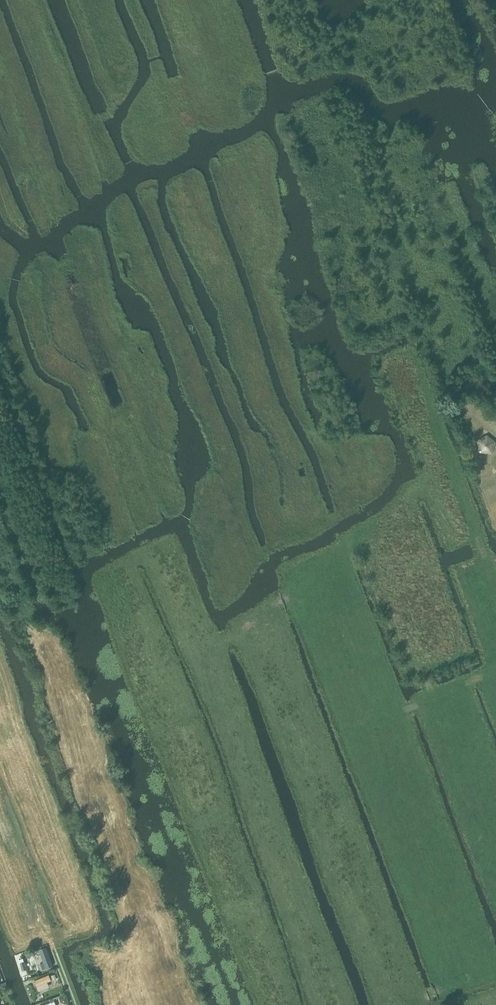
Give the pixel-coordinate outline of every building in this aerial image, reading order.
[(486,435),(477,440),(477,441),(479,452),(480,453),(490,454),(492,453),(495,443),(495,442),(488,435),(486,435)] [(47,947),(39,950),(46,969),(53,966),(47,947)] [(34,979),(36,985),(51,979),(49,974),(34,979)]
